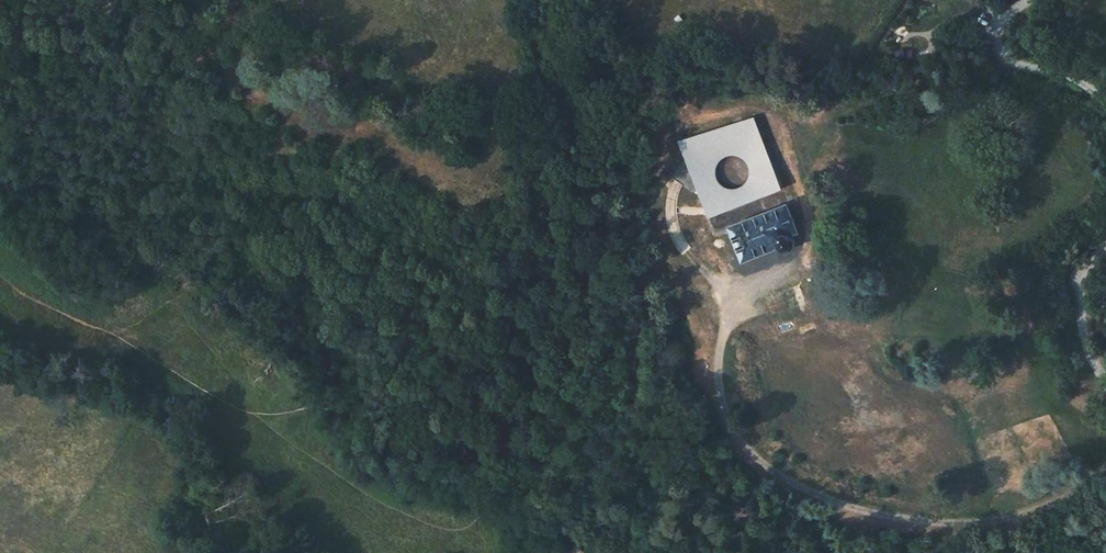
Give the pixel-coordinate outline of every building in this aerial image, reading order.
[(705,63),(695,64),(696,81),(698,81),(698,83),(705,82),(705,80),(707,80),(705,63)] [(771,211),(731,227),(740,249),(744,260),(747,259),(751,259),(756,258),(758,255),(758,254),(779,246),(781,248),(783,249),(785,250),(789,250),(791,248),(792,247),(794,244),(794,240),(793,238),(790,234),(797,232),(787,205),(786,206),(781,191),(766,197),(771,211)] [(722,230),(730,252),(740,249),(731,227),(722,230)] [(572,552),(585,552),(578,545),(572,552)]
